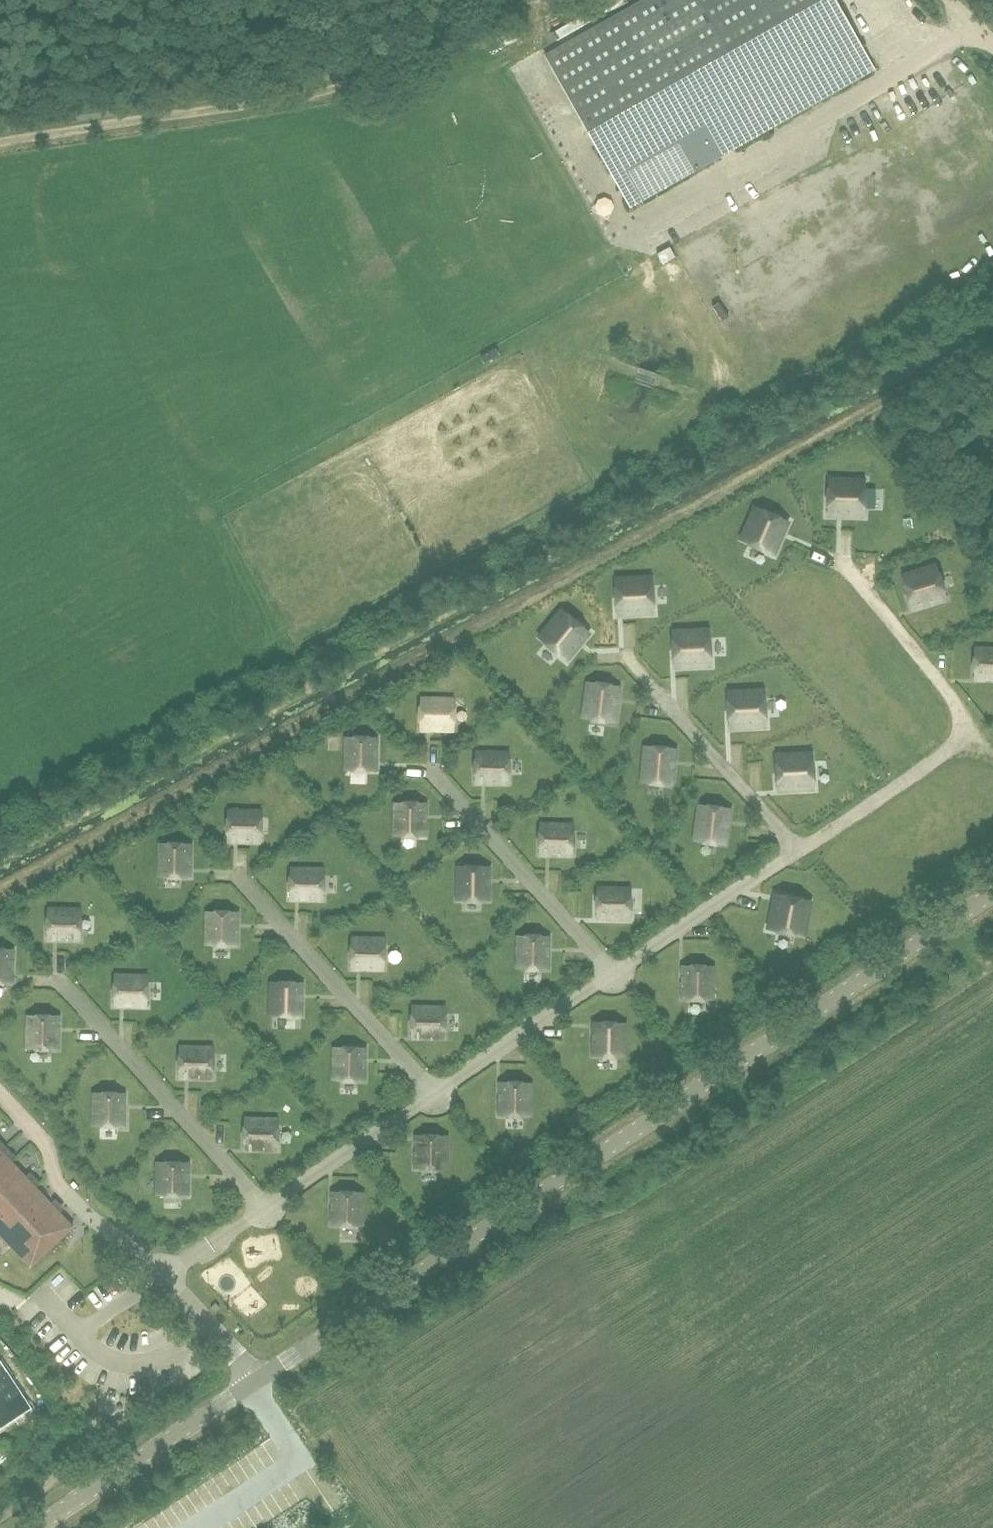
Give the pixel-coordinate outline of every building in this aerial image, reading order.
[(545,55),(631,207),(875,70),(835,0),(643,0),(545,55)] [(873,492),(873,456),(837,455),(837,491),(873,492)] [(790,541),(791,505),(755,504),(754,540),(790,541)] [(936,565),(902,576),(912,609),(947,599),(936,565)] [(644,620),(644,584),(608,584),(608,620),(644,620)] [(689,667),(690,631),(654,630),(653,666),(689,667)] [(976,649),(975,679),(992,680),(992,649),(976,649)] [(618,687),(589,683),(584,718),(613,722),(618,687)] [(453,730),(454,699),(421,699),(421,729),(453,730)] [(760,737),(761,706),(724,705),(723,736),(760,737)] [(377,738),(346,737),(345,770),(376,771),(377,738)] [(675,750),(646,747),(642,783),(671,786),(675,750)] [(509,753),(476,752),(476,783),(508,783),(509,753)] [(819,798),(820,768),(783,767),(782,797),(819,798)] [(426,803),(395,803),(395,836),(425,836),(426,803)] [(700,805),(695,840),(723,844),(728,809),(700,805)] [(228,810),(227,841),(260,842),(261,811),(228,810)] [(540,824),(540,855),(573,855),(573,825),(540,824)] [(190,844),(160,844),(159,876),(190,877),(190,844)] [(489,867),(458,867),(457,900),(488,900),(489,867)] [(291,868),(290,899),(323,900),(324,869),(291,868)] [(630,919),(631,888),(598,888),(597,918),(630,919)] [(803,936),(810,901),(775,894),(768,930),(803,936)] [(81,909),(48,909),(47,939),(80,940),(81,909)] [(237,912),(207,912),(206,945),(237,945),(237,912)] [(549,936),(518,936),(517,969),(548,969),(549,936)] [(384,939),(352,938),(351,969),(384,969),(384,939)] [(12,982),(13,950),(0,949),(0,982),(12,982)] [(713,967),(683,966),(682,999),(713,999),(713,967)] [(147,1006),(147,976),(115,975),(114,1006),(147,1006)] [(302,983),(271,982),(271,1015),(301,1016),(302,983)] [(412,1007),(412,1037),(445,1038),(445,1007),(412,1007)] [(59,1016),(28,1016),(27,1048),(58,1049),(59,1016)] [(625,1023),(594,1023),(593,1055),(624,1056),(625,1023)] [(180,1047),(180,1078),(212,1078),(213,1048),(180,1047)] [(365,1048),(334,1047),(334,1080),(364,1081),(365,1048)] [(531,1083),(500,1082),(499,1115),(530,1116),(531,1083)] [(124,1093),(94,1093),(93,1126),(124,1126),(124,1093)] [(278,1119),(245,1119),(244,1149),(277,1150),(278,1119)] [(447,1136),(416,1135),(415,1168),(446,1169),(447,1136)] [(25,1175),(0,1149),(0,1198),(25,1175)] [(188,1163),(158,1162),(157,1195),(188,1195),(188,1163)] [(25,1175),(0,1198),(0,1234),(6,1240),(4,1241),(30,1268),(74,1227),(25,1175)] [(363,1193),(332,1192),(332,1225),(363,1225),(363,1193)] [(0,1367),(0,1425),(1,1426),(30,1408),(2,1365),(1,1365),(1,1366),(0,1367)]
